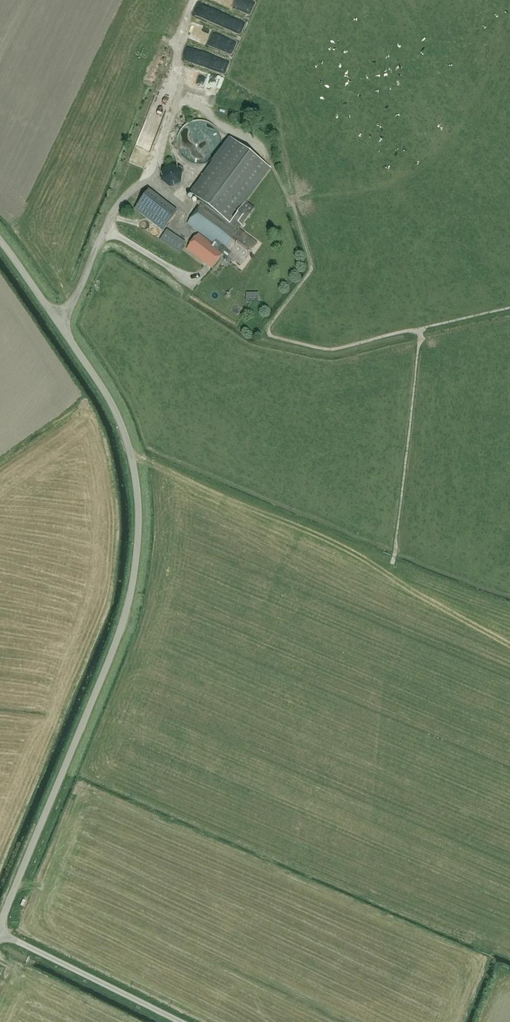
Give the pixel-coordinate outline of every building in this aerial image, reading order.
[(175,21),(167,17),(162,26),(169,31),(175,21)] [(209,83),(205,82),(207,74),(201,73),(198,90),(208,92),(209,83)] [(218,93),(218,76),(207,76),(207,82),(210,82),(210,93),(218,93)] [(231,138),(206,172),(190,193),(203,203),(188,223),(199,232),(195,237),(222,257),(224,254),(223,253),(224,251),(230,256),(242,265),(258,243),(239,229),(255,208),(246,201),(270,168),(231,138)] [(130,157),(143,161),(147,146),(134,143),(130,157)] [(171,184),(179,179),(170,168),(163,173),(171,184)] [(135,209),(163,231),(178,212),(149,190),(135,209)] [(179,253),(185,242),(167,230),(160,240),(179,253)] [(213,268),(221,258),(195,238),(187,249),(213,268)] [(247,292),(246,301),(258,301),(259,292),(247,292)]
